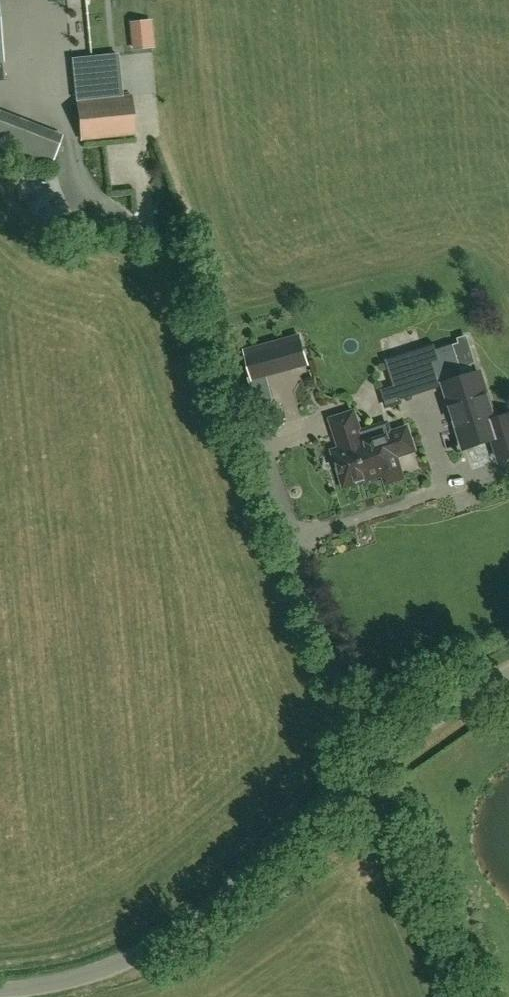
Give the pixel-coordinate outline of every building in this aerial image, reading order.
[(80,140),(136,134),(131,94),(76,99),(80,140)] [(52,164),(63,133),(0,110),(0,145),(52,164)] [(444,384),(464,378),(461,368),(476,363),(467,335),(458,338),(460,343),(438,350),(436,344),(385,361),(392,386),(422,377),(427,392),(445,387),(444,384)] [(308,364),(300,337),(246,352),(253,379),(308,364)] [(479,373),(476,374),(464,378),(444,384),(445,387),(465,449),(499,438),(479,373)] [(382,475),(370,440),(363,442),(353,412),(331,420),(335,435),(337,434),(342,449),(332,452),(343,488),(352,485),(382,475)] [(370,440),(382,475),(385,487),(404,481),(396,456),(414,451),(407,428),(393,432),(370,440)]
